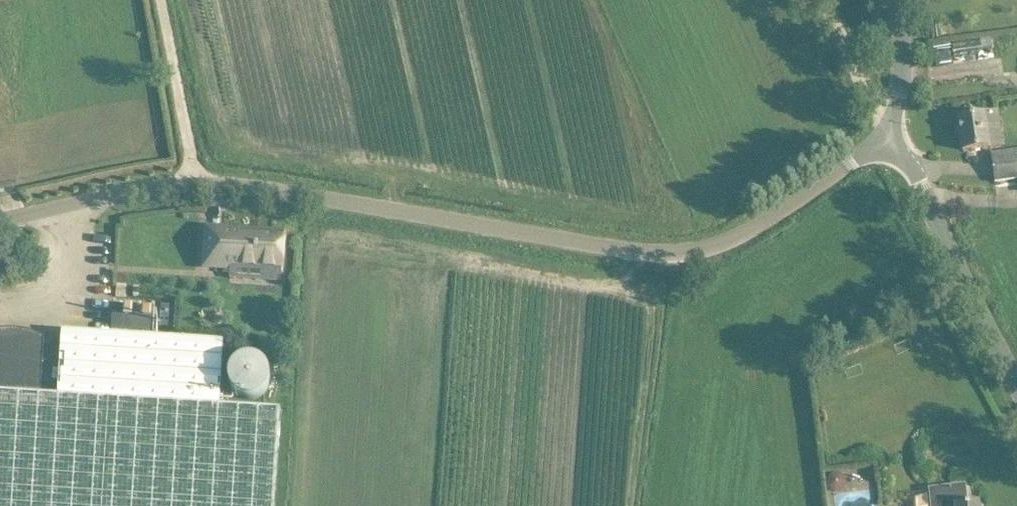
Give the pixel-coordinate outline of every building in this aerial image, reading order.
[(958,118),(963,151),(1003,145),(998,113),(958,118)] [(991,155),(995,183),(1016,179),(1016,151),(991,155)] [(283,268),(285,232),(206,228),(204,267),(231,269),(231,265),(283,268)] [(117,285),(116,296),(126,297),(126,285),(117,285)] [(111,329),(153,332),(155,307),(113,305),(111,329)] [(280,409),(220,405),(224,341),(62,331),(58,395),(41,394),(45,338),(39,335),(35,333),(31,332),(26,331),(22,330),(16,329),(11,329),(7,329),(0,329),(0,505),(274,505),(280,409)] [(229,379),(229,381),(229,383),(230,385),(231,387),(232,389),(233,391),(234,393),(236,395),(238,396),(240,397),(242,398),(244,399),(246,399),(248,400),(251,400),(253,399),(255,399),(257,398),(259,397),(261,396),(263,395),(265,393),(266,392),(267,390),(269,388),(269,386),(270,384),(271,382),(271,379),(271,377),(270,375),(270,373),(269,371),(268,369),(267,367),(266,365),(264,363),(262,362),(261,361),(259,360),(257,359),(254,358),(252,358),(250,358),(248,358),(246,358),(243,359),(241,359),(239,360),(237,362),(236,363),(234,364),(233,366),(231,368),(230,370),(230,372),(229,374),(229,377),(229,379)] [(979,503),(968,504),(966,485),(930,489),(932,505),(980,505),(979,503)]
